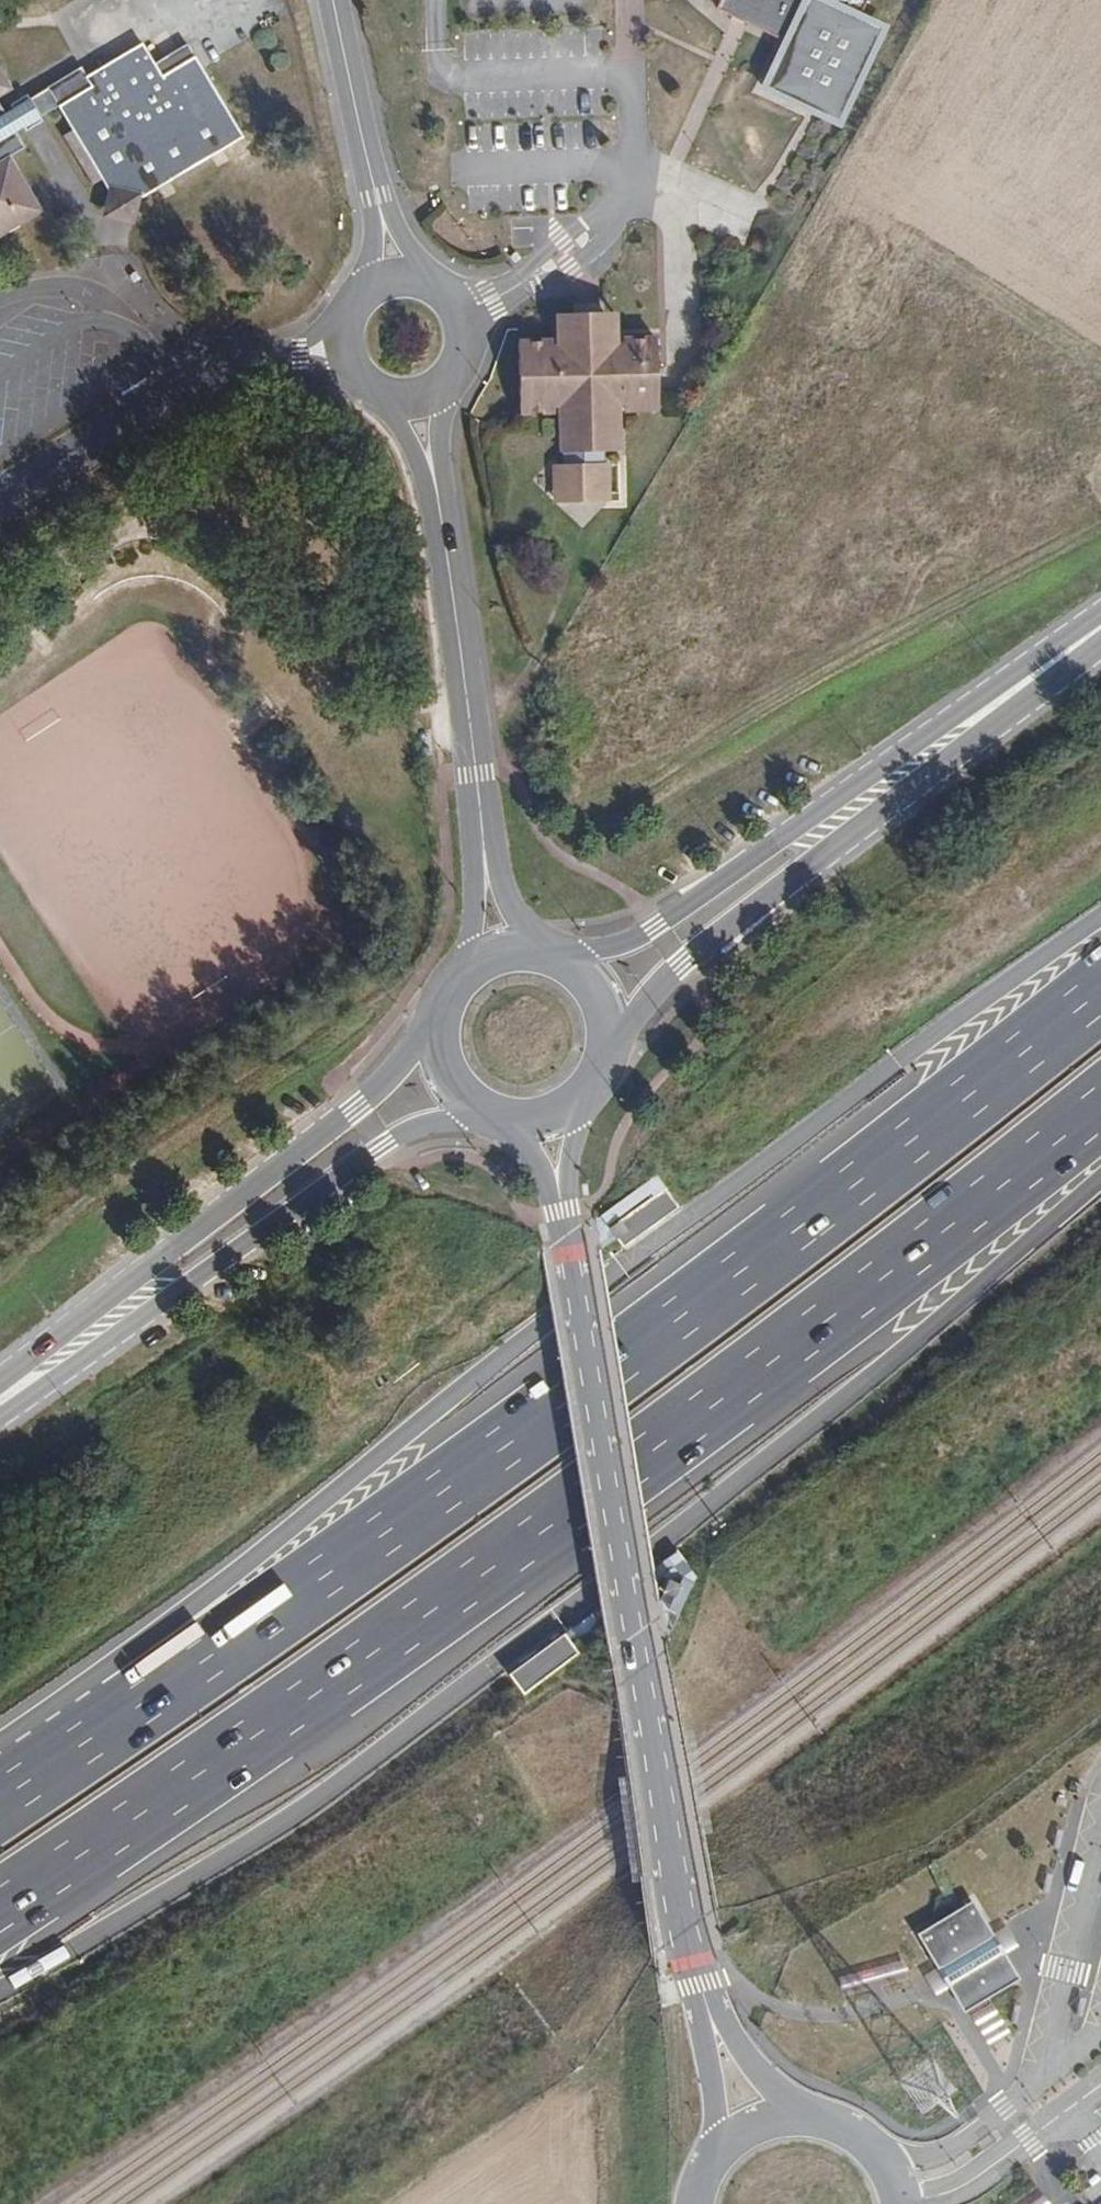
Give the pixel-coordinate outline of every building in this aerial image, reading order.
[(780,38),(800,0),(721,0),(717,7),(732,19),(736,11),(752,18),(749,26),(780,38)] [(755,86),(793,105),(805,111),(838,128),(852,101),(890,28),(859,12),(836,0),(800,0),(780,38),(755,86)] [(859,12),(867,0),(836,0),(859,12)] [(752,18),(736,11),(732,19),(740,22),(749,26),(752,18)] [(201,63),(197,57),(164,78),(155,64),(143,43),(87,76),(93,87),(59,105),(73,129),(61,137),(90,188),(99,183),(107,198),(108,194),(136,200),(243,135),(201,63)] [(164,78),(197,57),(189,43),(155,64),(164,78)] [(93,87),(87,76),(82,66),(21,104),(6,113),(0,117),(0,142),(16,132),(24,127),(32,122),(40,117),(59,105),(93,87)] [(13,91),(0,67),(0,99),(13,91)] [(45,211),(40,205),(37,199),(33,192),(11,157),(26,147),(16,132),(0,142),(0,238),(45,211)] [(132,221),(136,200),(108,194),(107,198),(104,211),(104,215),(117,217),(132,221)] [(557,313),(557,338),(517,338),(517,412),(558,412),(558,465),(551,465),(551,505),(617,505),(617,465),(614,465),(614,411),(653,411),(653,339),(612,339),(612,313),(557,313)] [(68,544),(61,535),(44,548),(51,557),(68,544)] [(620,1249),(679,1205),(655,1174),(597,1217),(600,1223),(608,1233),(620,1249)] [(510,1676),(527,1696),(583,1653),(597,1643),(656,1602),(657,1606),(661,1622),(664,1637),(690,1587),(697,1582),(674,1550),(592,1613),(568,1633),(510,1676)] [(568,1633),(592,1613),(580,1600),(556,1619),(568,1633)] [(927,1902),(938,1919),(958,1906),(947,1889),(942,1893),(927,1902)] [(997,1932),(974,1896),(958,1906),(938,1919),(913,1935),(934,1967),(921,1975),(928,1985),(935,1997),(948,1989),(965,2015),(988,2000),(1024,1977),(1008,1952),(1018,1946),(1011,1936),(1005,1926),(997,1932)] [(1007,2036),(988,2000),(965,2015),(970,2015),(988,2045),(1007,2036)] [(1025,2203),(1049,2203),(1051,2203),(1042,2191),(1025,2203)]
